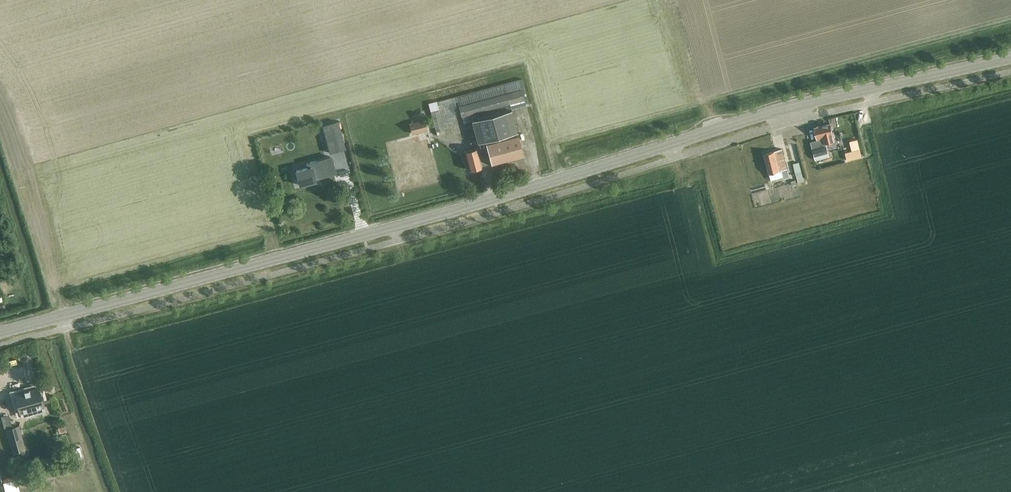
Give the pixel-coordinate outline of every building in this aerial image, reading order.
[(511,109),(510,103),(523,99),(520,89),(458,106),(461,116),(470,114),(477,140),(470,142),(472,149),(464,151),(470,170),(482,166),(491,163),(492,164),(524,155),(518,132),(511,109)] [(410,123),(412,132),(428,129),(425,119),(410,123)] [(338,120),(322,124),(330,152),(346,148),(338,120)] [(830,123),(815,127),(818,139),(811,141),(816,159),(829,155),(826,142),(834,139),(830,123)] [(791,155),(796,154),(794,139),(788,140),(791,155)] [(789,176),(782,148),(764,153),(771,179),(783,176),(783,178),(789,176)] [(308,166),(296,170),(300,184),(316,180),(315,175),(318,174),(319,176),(335,172),(331,156),(307,162),(308,166)] [(799,162),(793,163),(796,174),(802,173),(799,162)] [(44,405),(39,387),(29,390),(29,389),(24,390),(24,391),(15,394),(20,412),(28,410),(29,414),(37,412),(36,407),(44,405)] [(18,425),(7,428),(10,443),(22,440),(18,425)] [(25,448),(22,440),(10,443),(13,451),(14,456),(19,455),(18,450),(24,448),(25,448)] [(4,490),(16,488),(14,472),(2,473),(4,490)]
